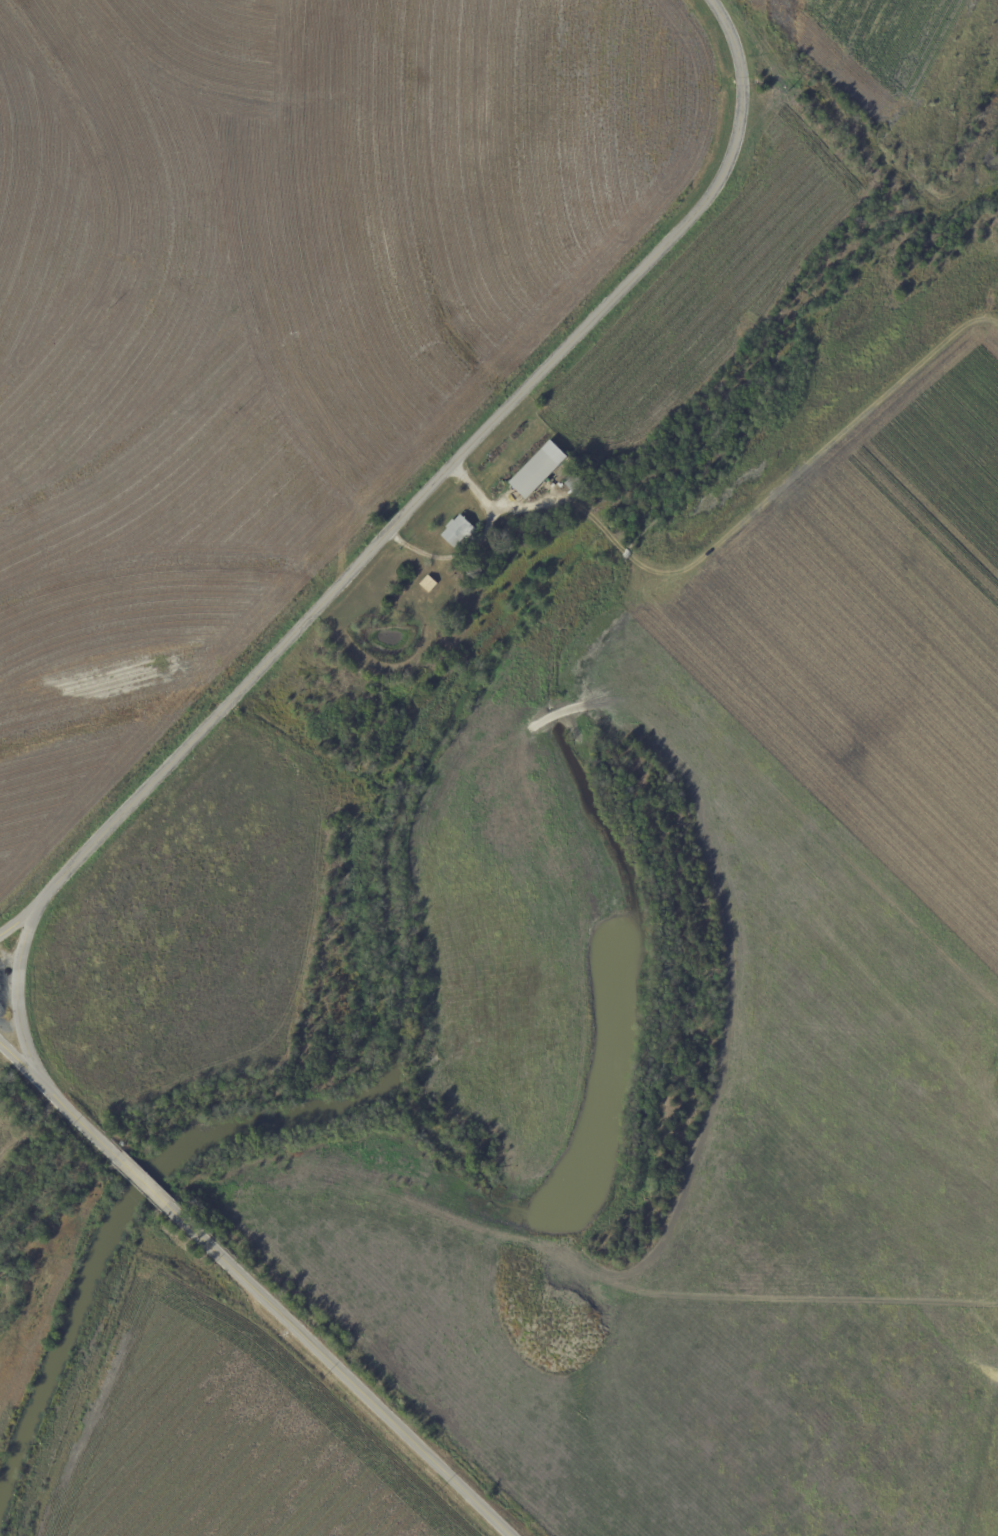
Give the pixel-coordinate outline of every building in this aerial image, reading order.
[(551,478),(530,499),(512,482),(555,439),(572,456),(551,478)] [(605,472),(610,469),(614,477),(609,479),(605,472)] [(477,528),(457,549),(443,536),(449,530),(447,528),(455,520),(456,521),(462,515),(477,528)] [(421,585),(429,575),(439,584),(430,594),(421,585)]
